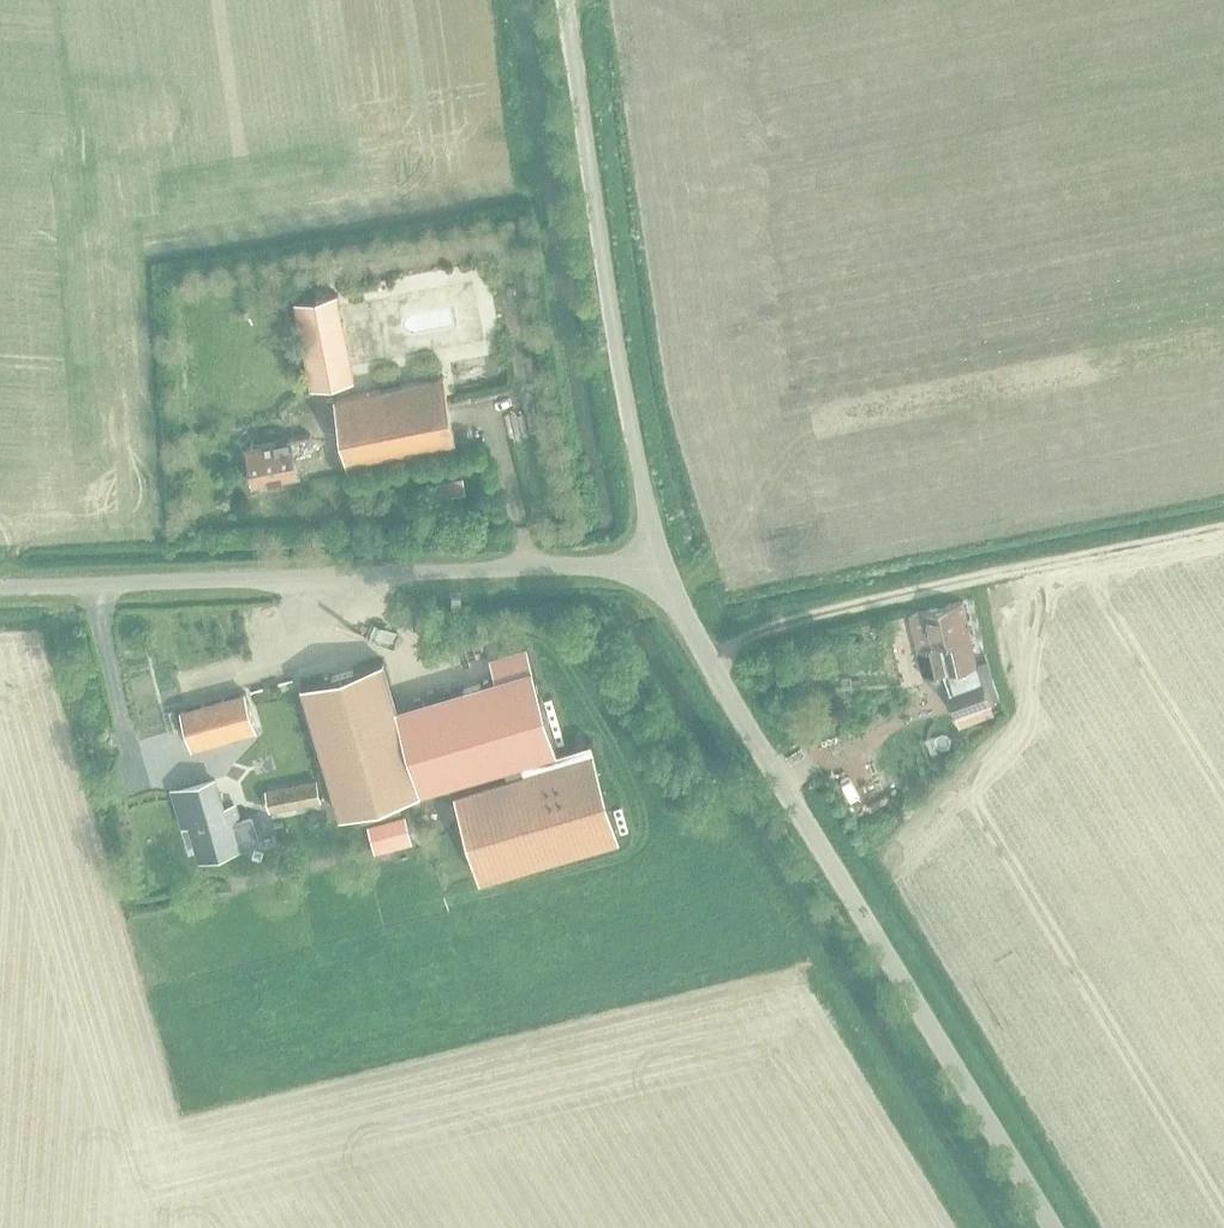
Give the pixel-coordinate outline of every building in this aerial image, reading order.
[(295,302),(312,387),(354,379),(338,294),(295,302)] [(500,334),(459,346),(463,359),(504,347),(500,334)] [(336,396),(349,463),(456,442),(443,375),(336,396)] [(247,446),(253,482),(300,473),(296,454),(314,450),(310,433),(247,446)] [(437,482),(439,498),(464,494),(462,479),(437,482)] [(963,600),(910,613),(925,677),(974,666),(967,636),(971,636),(963,600)] [(596,748),(526,769),(523,760),(558,750),(527,647),(492,658),(497,677),(423,699),(448,782),(507,765),(510,774),(456,790),(481,876),(621,835),(596,748)] [(299,676),(339,813),(402,795),(362,658),(299,676)] [(982,681),(953,694),(949,695),(960,726),(994,714),(989,702),(996,699),(989,679),(982,681)] [(181,710),(191,747),(256,729),(246,691),(181,710)] [(581,747),(611,743),(610,734),(580,739),(581,747)] [(235,806),(223,809),(214,779),(175,791),(184,821),(191,819),(201,854),(245,841),(235,806)] [(267,790),(271,808),(319,799),(316,781),(267,790)] [(406,816),(369,824),(377,849),(413,838),(406,816)]
